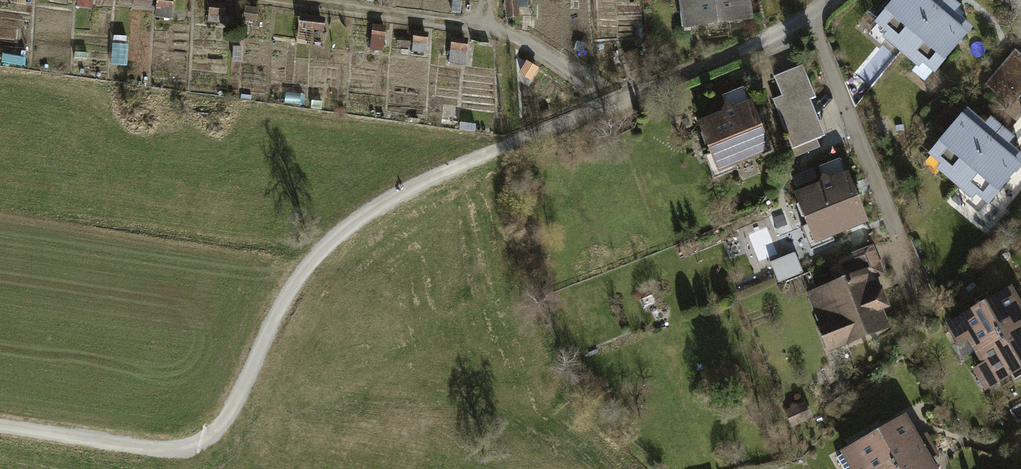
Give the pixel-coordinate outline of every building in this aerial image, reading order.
[(79,11),(93,13),(94,0),(79,0),(79,11)] [(116,7),(149,10),(150,0),(117,0),(116,7)] [(156,19),(172,21),(174,0),(157,0),(156,19)] [(500,18),(515,19),(516,0),(501,0),(500,18)] [(515,11),(530,11),(530,0),(516,0),(515,11)] [(684,35),(757,25),(753,0),(680,0),(684,35)] [(901,64),(954,0),(900,0),(869,38),(901,64)] [(988,19),(966,0),(954,0),(901,64),(931,89),(988,19)] [(233,7),(212,5),(210,23),(231,25),(233,7)] [(328,18),(302,16),(301,31),(327,33),(328,18)] [(212,28),(196,26),(194,49),(210,50),(212,28)] [(386,27),(373,26),(371,53),(384,54),(386,27)] [(431,33),(415,32),(413,53),(429,54),(431,33)] [(411,40),(399,39),(398,49),(410,50),(411,40)] [(470,41),(454,39),(452,65),(468,66),(470,41)] [(1018,52),(990,85),(1015,106),(1020,99),(1020,55),(1018,52)] [(284,54),(273,53),(272,60),(284,61),(284,54)] [(776,102),(794,147),(827,134),(814,101),(820,99),(806,65),(777,76),(785,98),(776,102)] [(730,112),(699,125),(721,175),(776,152),(748,85),(723,96),(730,112)] [(920,172),(952,198),(1010,128),(978,102),(920,172)] [(461,117),(445,114),(443,125),(459,128),(461,117)] [(1020,175),(1020,137),(1010,128),(952,198),(982,223),(1020,175)] [(824,185),(797,197),(818,246),(871,223),(843,159),(818,170),(824,185)] [(810,296),(830,353),(891,331),(884,314),(895,310),(887,288),(876,292),(871,276),(888,270),(878,245),(828,263),(837,286),(810,296)] [(775,264),(783,284),(807,275),(799,254),(775,264)] [(951,326),(970,360),(1020,331),(1020,300),(1015,290),(951,326)] [(970,360),(990,393),(1020,376),(1020,331),(970,360)] [(815,417),(809,402),(796,407),(801,422),(815,417)] [(843,452),(853,468),(897,468),(929,451),(909,415),(843,452)] [(897,468),(940,468),(929,451),(897,468)]
